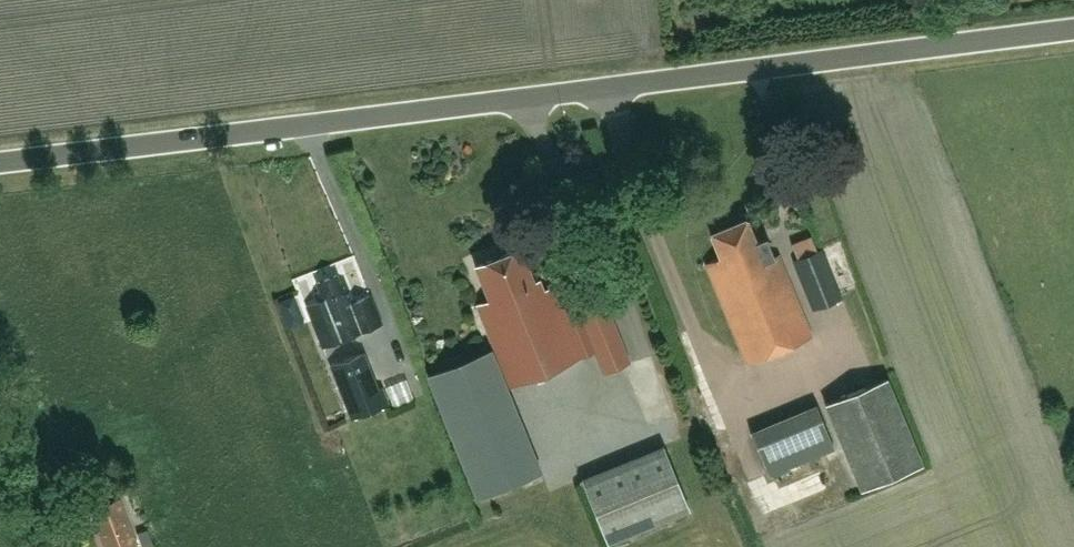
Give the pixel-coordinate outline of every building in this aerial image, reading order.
[(704,262),(746,364),(812,337),(783,266),(782,266),(777,256),(773,258),(764,237),(755,240),(747,220),(710,235),(719,256),(704,262)] [(489,298),(475,303),(509,386),(594,352),(603,373),(629,362),(597,283),(571,294),(579,312),(563,318),(550,286),(542,289),(538,278),(534,279),(520,246),(475,264),(489,298)] [(793,260),(813,309),(841,298),(821,248),(793,260)] [(307,306),(323,347),(381,324),(369,295),(353,301),(345,282),(340,284),(336,274),(317,282),(320,291),(316,293),(319,301),(307,306)] [(488,349),(429,373),(479,497),(509,485),(512,491),(541,479),(488,349)] [(362,353),(330,365),(351,417),(387,403),(381,386),(376,388),(362,353)] [(633,357),(645,415),(666,411),(654,353),(633,357)] [(887,377),(825,403),(861,490),(923,464),(887,377)] [(816,405),(750,433),(768,476),(834,448),(816,405)] [(664,447),(581,481),(606,542),(689,509),(664,447)] [(95,531),(98,530),(104,546),(137,546),(120,498),(87,510),(95,531)] [(147,529),(137,532),(143,546),(152,542),(147,529)]
